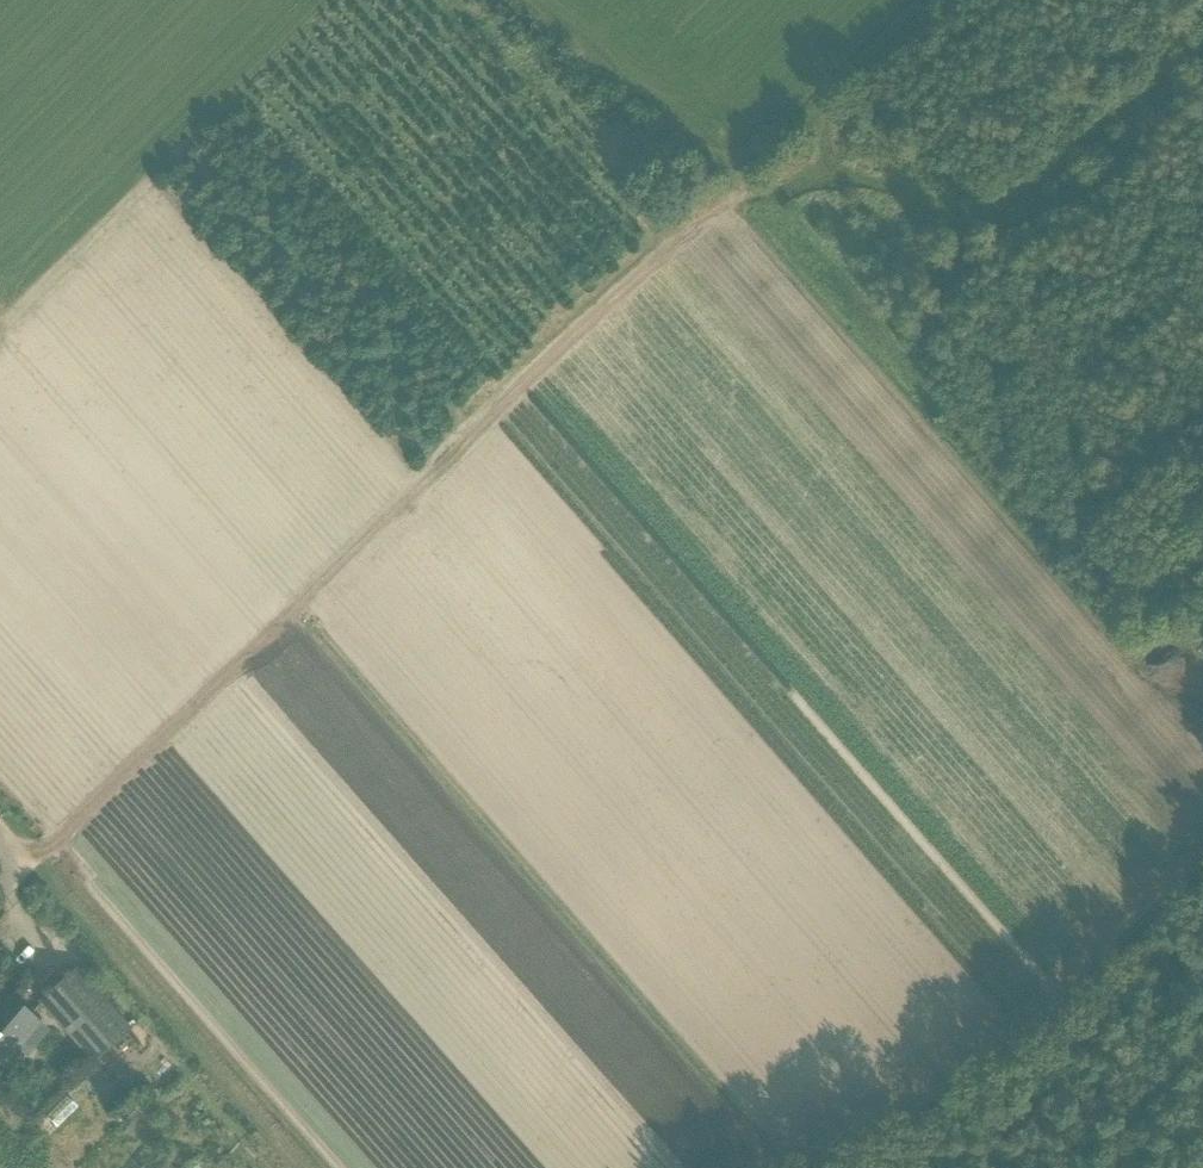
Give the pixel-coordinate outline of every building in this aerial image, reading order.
[(143,1054),(125,1034),(131,1029),(77,968),(39,1001),(55,1019),(93,1062),(97,1059),(115,1079),(143,1054)] [(24,1009),(6,994),(0,1001),(0,1064),(1,1065),(38,1022),(24,1009)]
